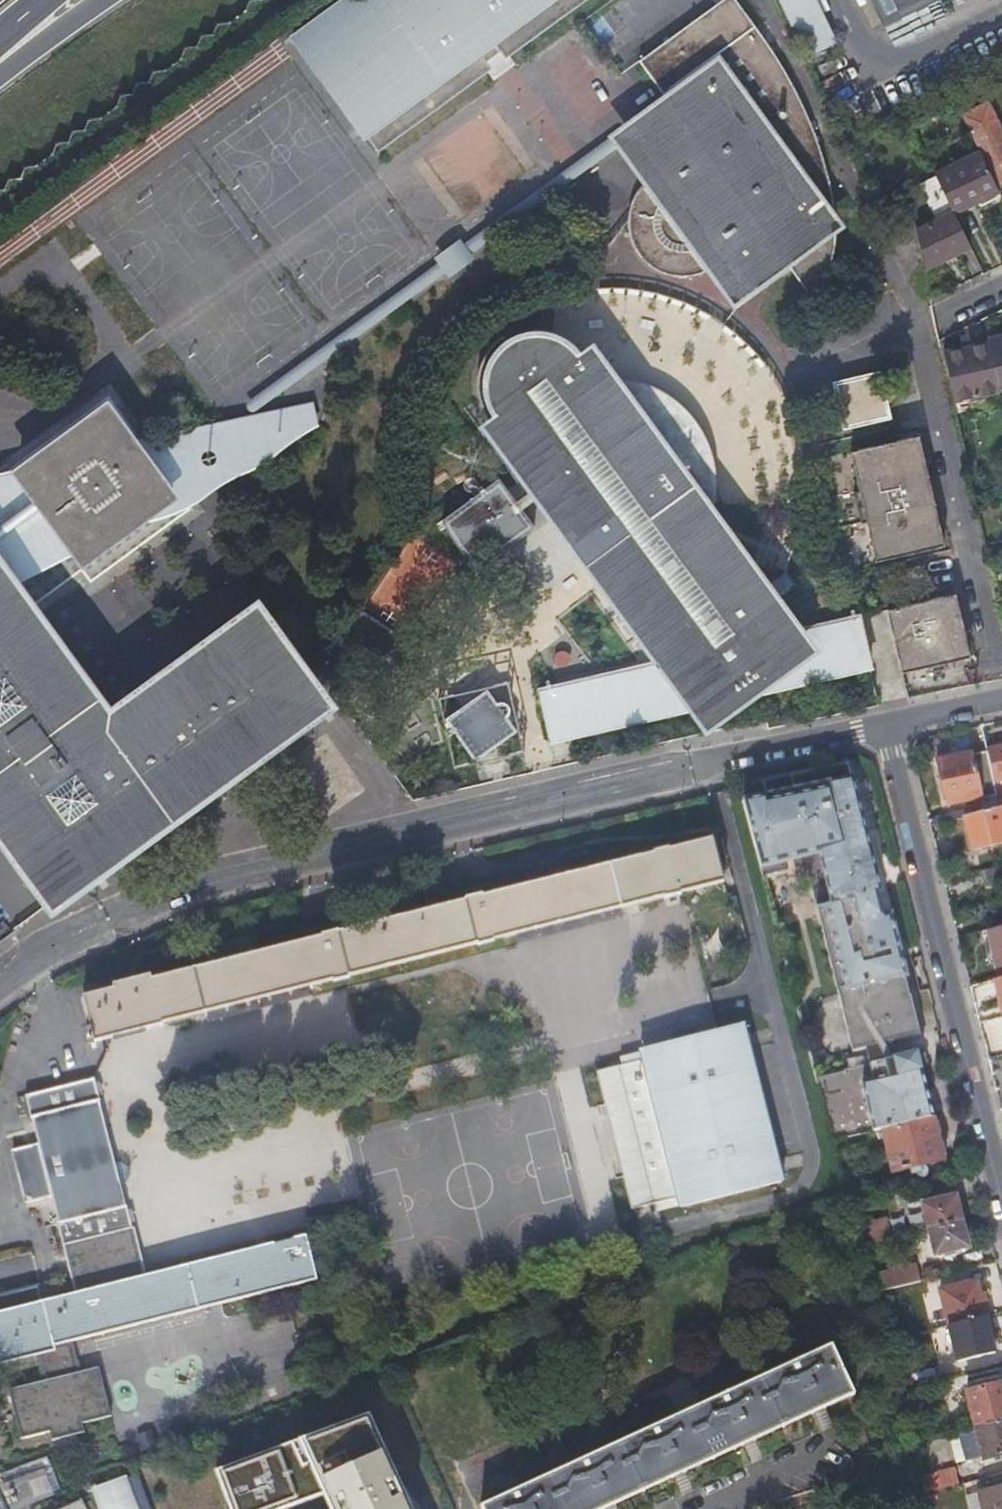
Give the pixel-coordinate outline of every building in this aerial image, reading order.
[(581,0),(336,0),(296,28),(379,145),(581,0)] [(838,208),(836,200),(831,177),(820,139),(808,110),(799,88),(791,74),(776,47),(763,28),(743,0),(722,0),(643,57),(667,89),(610,130),(646,180),(638,187),(633,192),(628,200),(623,209),(620,220),(618,229),(618,237),(619,245),(621,254),(626,266),(630,272),(638,281),(644,286),(652,291),(667,298),(673,298),(673,300),(689,300),(700,298),(713,294),(713,293),(718,291),(723,287),(735,305),(792,264),(816,298),(826,281),(833,266),(836,253),(838,243),(839,230),(849,223),(838,208)] [(807,55),(833,43),(812,0),(781,0),(807,55)] [(885,25),(935,0),(873,0),(885,25)] [(988,166),(1001,194),(1001,127),(996,116),(970,129),(988,166)] [(961,224),(962,227),(1001,208),(1001,194),(988,166),(943,189),(945,191),(959,221),(961,224)] [(948,227),(959,221),(945,191),(931,198),(948,227)] [(962,227),(961,224),(920,243),(929,283),(978,260),(962,227)] [(466,239),(439,251),(449,273),(475,260),(466,239)] [(748,692),(867,667),(854,611),(799,623),(590,335),(577,343),(571,336),(566,332),(558,327),(550,323),(537,321),(531,321),(522,322),(510,326),(505,328),(498,334),(491,340),(483,352),(481,358),(479,367),(478,381),(482,395),(488,408),(478,416),(651,654),(537,678),(548,735),(688,705),(703,725),(748,692)] [(1001,382),(1001,330),(985,334),(986,339),(996,384),(1001,382)] [(951,398),(997,388),(996,384),(986,339),(940,350),(951,398)] [(876,377),(832,387),(842,431),(886,421),(876,377)] [(45,540),(56,534),(64,531),(83,558),(173,494),(109,405),(0,483),(0,573),(45,540)] [(916,439),(848,455),(856,491),(857,492),(851,492),(859,524),(864,523),(873,560),(941,544),(916,439)] [(530,517),(495,468),(438,510),(444,525),(452,537),(461,548),(473,558),(530,517)] [(106,721),(0,574),(0,815),(53,889),(169,808),(166,804),(313,697),(286,659),(282,662),(271,646),(272,645),(274,641),(273,636),(268,633),(263,633),(260,635),(259,638),(259,641),(260,644),(246,655),(229,632),(106,721)] [(952,593),(884,609),(898,670),(925,664),(927,670),(944,666),(942,660),(967,655),(952,593)] [(513,727),(485,685),(444,714),(472,755),(513,727)] [(986,750),(987,751),(999,806),(1000,806),(1001,806),(1001,746),(986,750)] [(999,806),(987,751),(972,754),(971,752),(936,761),(946,805),(980,796),(984,810),(999,806)] [(760,835),(752,837),(752,838),(762,876),(788,869),(782,848),(817,840),(832,901),(817,905),(823,929),(852,1050),(920,1033),(890,912),(882,914),(876,891),(879,890),(847,761),(762,779),(766,796),(751,799),(760,835)] [(964,816),(972,848),(1001,841),(1001,813),(1000,806),(999,806),(984,810),(964,816)] [(257,950),(212,962),(151,978),(150,974),(112,984),(112,987),(82,995),(89,1026),(84,1027),(85,1032),(87,1031),(88,1035),(83,1037),(84,1042),(93,1039),(94,1041),(162,1024),(162,1022),(331,979),(331,981),(348,976),(348,974),(475,942),(476,944),(493,940),(493,938),(663,895),(664,896),(680,892),(680,890),(724,878),(713,836),(669,847),(668,845),(651,849),(651,851),(589,867),(545,878),(481,894),(481,892),(463,896),(463,898),(337,930),(337,928),(320,933),(320,934),(257,950)] [(545,878),(589,867),(585,850),(541,861),(545,878)] [(982,869),(986,884),(1001,880),(1001,864),(982,869)] [(996,926),(1001,925),(1001,909),(992,912),(996,926)] [(989,928),(1001,977),(1001,976),(1001,925),(996,926),(989,928)] [(209,945),(212,962),(257,950),(253,934),(209,945)] [(658,1208),(680,1204),(681,1205),(781,1182),(780,1179),(783,1178),(782,1176),(779,1177),(774,1154),(776,1154),(775,1152),(773,1152),(767,1130),(770,1129),(770,1127),(767,1128),(761,1105),(764,1104),(763,1101),(760,1102),(754,1078),(757,1077),(756,1075),(753,1076),(748,1052),(751,1051),(750,1049),(747,1049),(741,1026),(744,1026),(744,1024),(741,1024),(740,1023),(640,1048),(641,1049),(619,1054),(622,1063),(595,1070),(631,1207),(657,1201),(658,1208)] [(821,1100),(831,1140),(883,1127),(884,1128),(932,1117),(917,1051),(815,1077),(821,1100)] [(37,1352),(43,1378),(7,1387),(20,1437),(49,1429),(51,1438),(84,1429),(81,1421),(110,1413),(97,1364),(78,1369),(71,1339),(316,1276),(305,1233),(144,1274),(125,1202),(124,1202),(98,1099),(100,1099),(93,1075),(25,1093),(30,1116),(32,1115),(38,1141),(13,1148),(27,1199),(52,1193),(59,1219),(56,1219),(76,1291),(42,1299),(0,1310),(0,1340),(1,1340),(5,1356),(35,1348),(37,1352)] [(884,1128),(893,1169),(942,1158),(932,1117),(884,1128)] [(923,1203),(929,1227),(963,1219),(957,1195),(923,1203)] [(853,1222),(859,1245),(888,1238),(883,1214),(853,1222)] [(963,1219),(929,1227),(936,1253),(945,1251),(956,1248),(969,1244),(963,1219)] [(871,1292),(920,1280),(916,1264),(867,1276),(871,1292)] [(949,1323),(987,1314),(978,1279),(940,1288),(949,1323)] [(0,1293),(0,1310),(42,1299),(38,1283),(0,1293)] [(996,1350),(987,1314),(949,1323),(958,1359),(996,1350)] [(647,1427),(648,1428),(622,1440),(622,1439),(619,1440),(619,1441),(593,1453),(592,1452),(577,1459),(577,1460),(552,1472),(551,1470),(548,1472),(549,1473),(523,1485),(522,1483),(507,1490),(507,1492),(481,1504),(481,1502),(478,1503),(482,1508),(596,1508),(598,1508),(599,1508),(600,1508),(601,1508),(601,1507),(613,1502),(613,1503),(615,1502),(615,1501),(641,1489),(642,1490),(644,1489),(644,1487),(670,1475),(670,1477),(672,1476),(672,1475),(683,1470),(683,1471),(686,1470),(686,1468),(711,1457),(712,1458),(714,1457),(714,1456),(739,1444),(740,1445),(742,1444),(741,1443),(752,1438),(753,1439),(755,1438),(755,1437),(781,1425),(781,1426),(784,1425),(783,1424),(810,1412),(810,1413),(813,1412),(812,1410),(827,1404),(827,1405),(830,1404),(829,1402),(851,1392),(852,1394),(853,1393),(830,1343),(828,1344),(829,1345),(806,1356),(806,1355),(788,1363),(788,1364),(762,1376),(762,1375),(758,1377),(759,1378),(732,1390),(732,1389),(718,1395),(718,1396),(692,1408),(691,1407),(689,1408),(689,1409),(663,1421),(662,1420),(647,1427)] [(37,1352),(35,1348),(5,1356),(0,1357),(0,1361),(37,1352)] [(1001,1416),(1001,1380),(966,1389),(974,1423),(1001,1416)] [(330,1508),(419,1508),(382,1408),(215,1470),(229,1508),(269,1508),(276,1506),(277,1508),(282,1508),(324,1493),(330,1508)] [(974,1423),(983,1456),(1001,1452),(1001,1416),(974,1423)] [(974,1432),(951,1438),(957,1463),(980,1458),(974,1432)] [(954,1465),(919,1475),(924,1491),(958,1482),(954,1465)] [(40,1472),(6,1485),(13,1504),(47,1491),(40,1472)] [(136,1474),(96,1488),(104,1508),(149,1508),(136,1474)] [(977,1490),(982,1508),(1001,1508),(1001,1479),(988,1482),(990,1487),(977,1490)] [(55,1508),(86,1508),(80,1497),(55,1508)]
